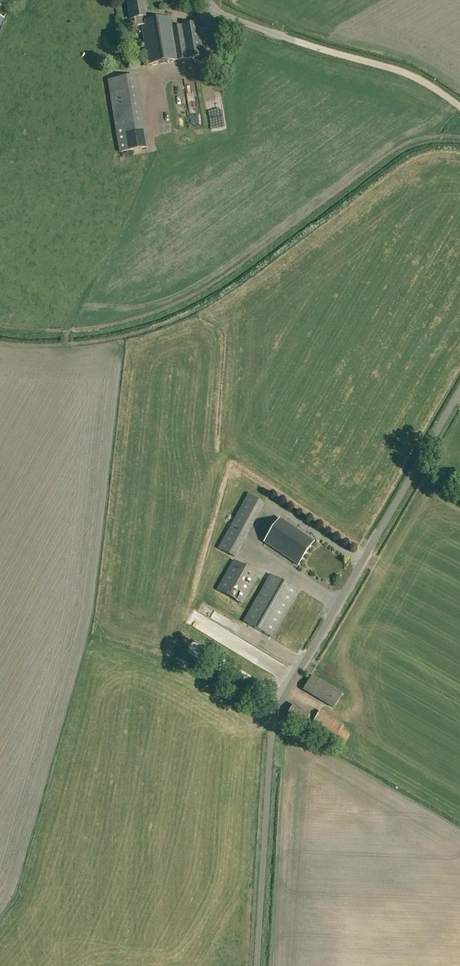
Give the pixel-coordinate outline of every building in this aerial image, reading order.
[(142,25),(148,65),(203,56),(198,23),(172,27),(171,18),(148,21),(144,0),(128,0),(131,19),(135,18),(136,26),(142,25)] [(136,76),(108,81),(120,152),(147,147),(136,76)] [(240,546),(264,503),(248,495),(225,538),(240,546)] [(298,565),(314,542),(280,518),(264,542),(298,565)] [(259,575),(234,560),(217,590),(243,604),(259,575)] [(244,621),(273,638),(300,591),(271,574),(244,621)] [(312,675),(303,690),(334,708),(342,693),(312,675)] [(314,721),(346,740),(349,734),(341,729),(343,725),(320,711),(314,721)]
